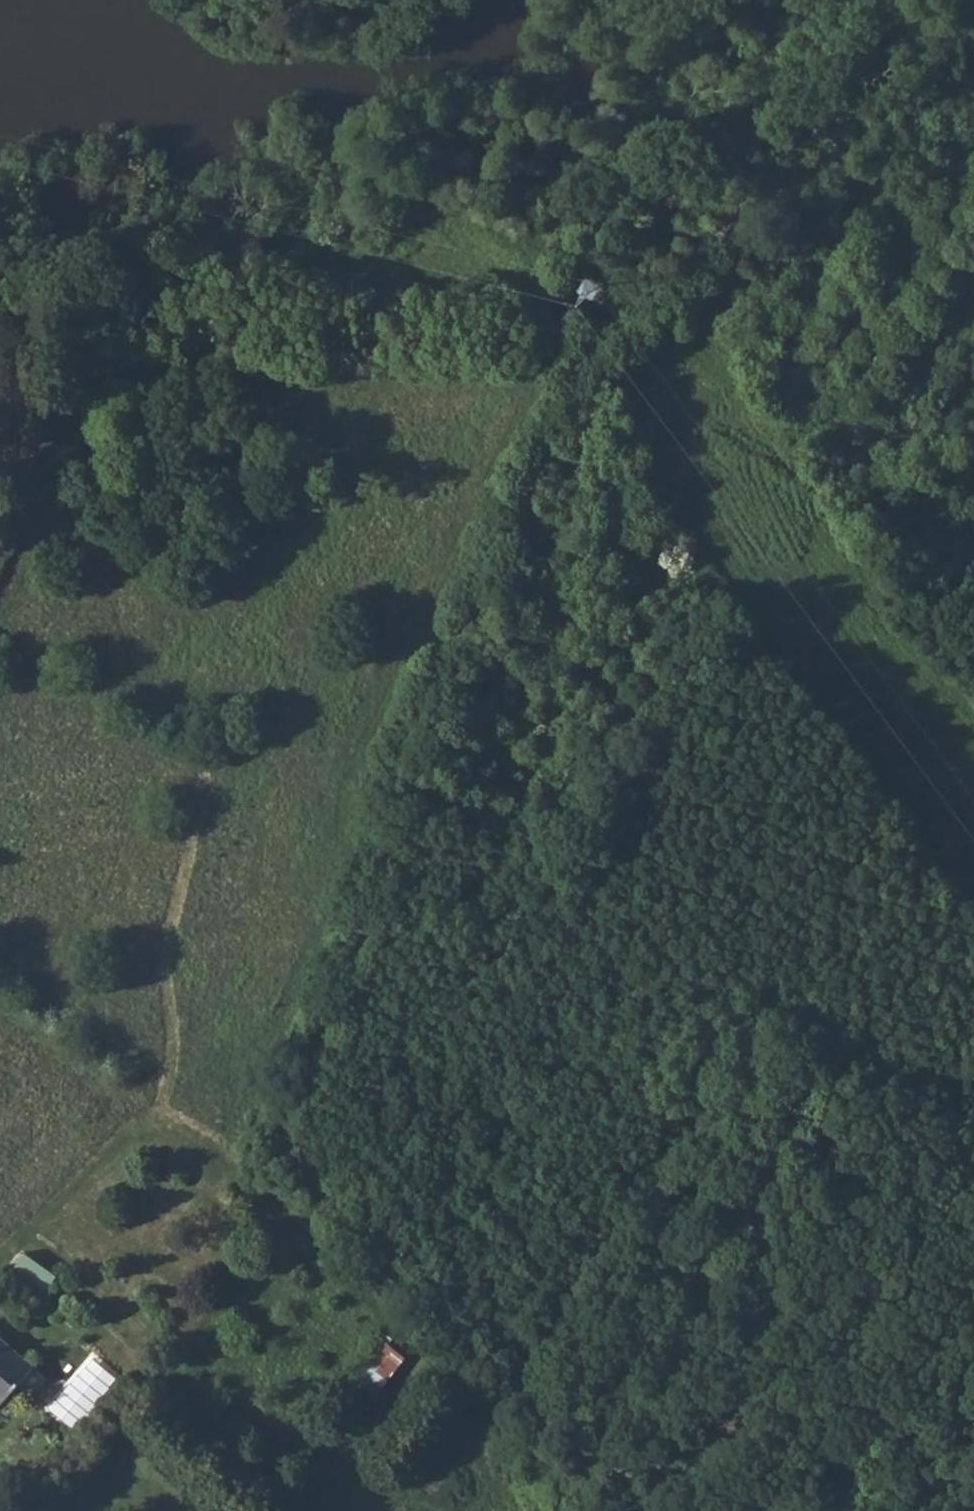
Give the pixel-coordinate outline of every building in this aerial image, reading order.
[(27,1249),(15,1266),(47,1290),(60,1274),(27,1249)] [(33,1366),(0,1337),(0,1404),(33,1366)] [(354,1374),(377,1392),(405,1357),(382,1339),(354,1374)] [(36,1397),(65,1421),(105,1369),(82,1349),(36,1397)]
